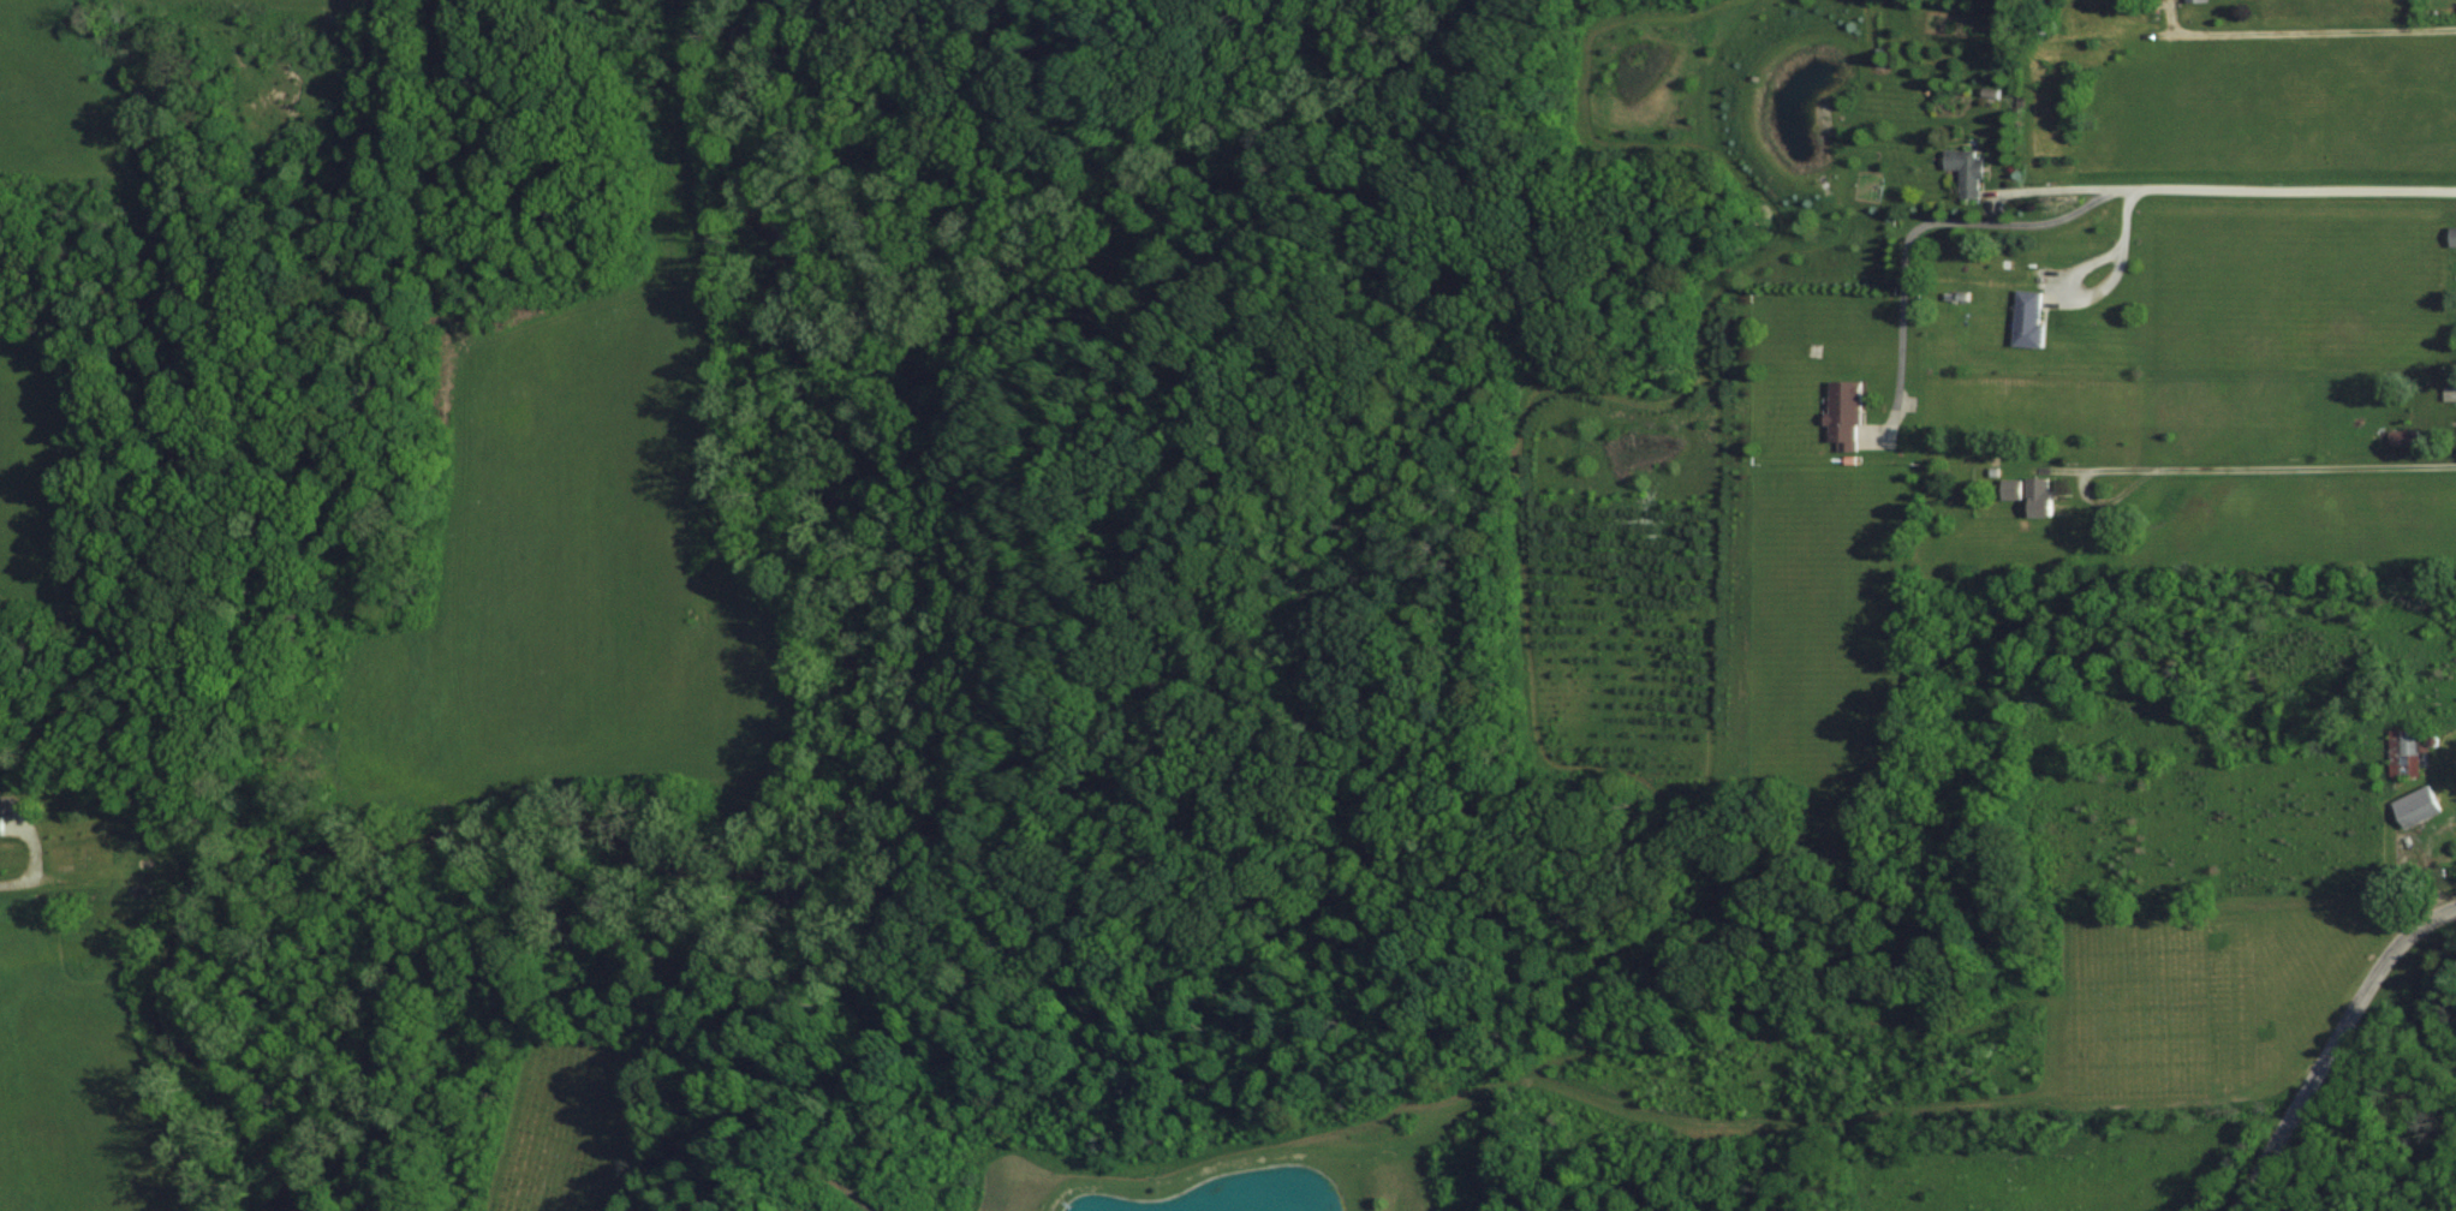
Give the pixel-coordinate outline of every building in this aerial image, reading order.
[(1986,153),(1962,153),(1962,166),(1965,166),(1965,198),(1986,198),(1986,153)] [(1835,381),(1834,450),(1864,451),(1865,381),(1835,381)] [(2421,429),(2391,429),(2391,445),(2421,445),(2421,429)] [(2058,514),(2057,476),(2005,477),(2005,499),(2032,498),(2032,515),(2058,514)] [(2421,729),(2392,729),(2392,776),(2421,776),(2421,729)] [(2445,810),(2432,782),(2395,800),(2408,828),(2445,810)]
